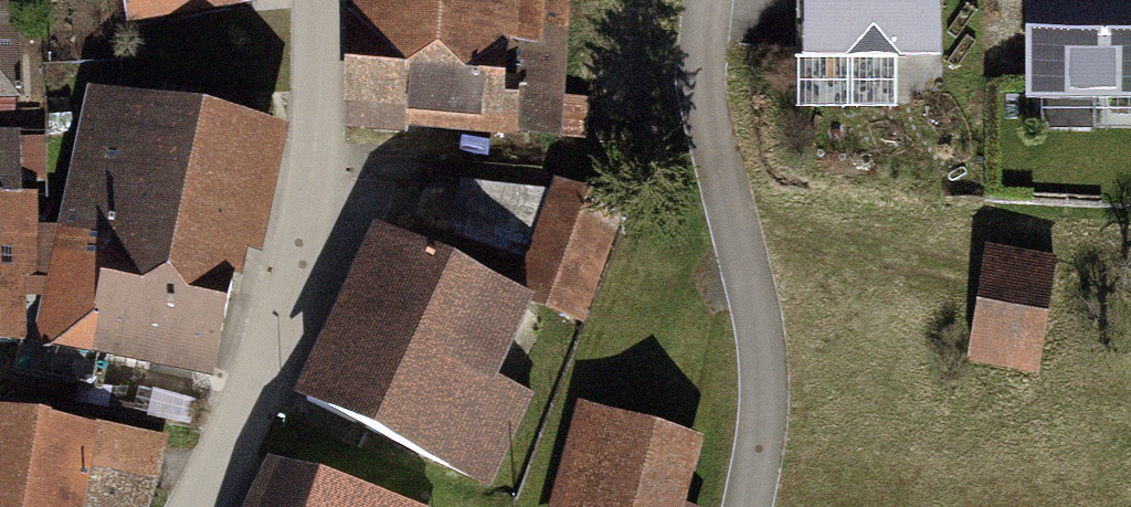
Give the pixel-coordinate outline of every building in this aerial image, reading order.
[(23,100),(14,0),(0,0),(0,102),(23,100)] [(130,36),(262,13),(260,0),(124,0),(130,36)] [(357,149),(554,156),(559,0),(363,0),(357,149)] [(803,73),(948,71),(946,0),(802,0),(803,73)] [(1032,107),(1130,106),(1130,0),(1032,0),(1032,107)] [(292,129),(92,89),(34,349),(218,386),(246,258),(265,264),(292,129)] [(33,354),(37,200),(17,200),(19,133),(0,132),(0,353),(33,354)] [(515,283),(376,219),(289,409),(499,505),(548,397),(508,379),(541,307),(582,326),(633,217),(561,184),(515,283)] [(1068,263),(993,249),(971,368),(1047,381),(1068,263)] [(586,405),(555,506),(694,506),(713,443),(586,405)] [(168,440),(0,412),(0,506),(157,506),(168,440)] [(269,468),(255,506),(384,506),(269,468)]
